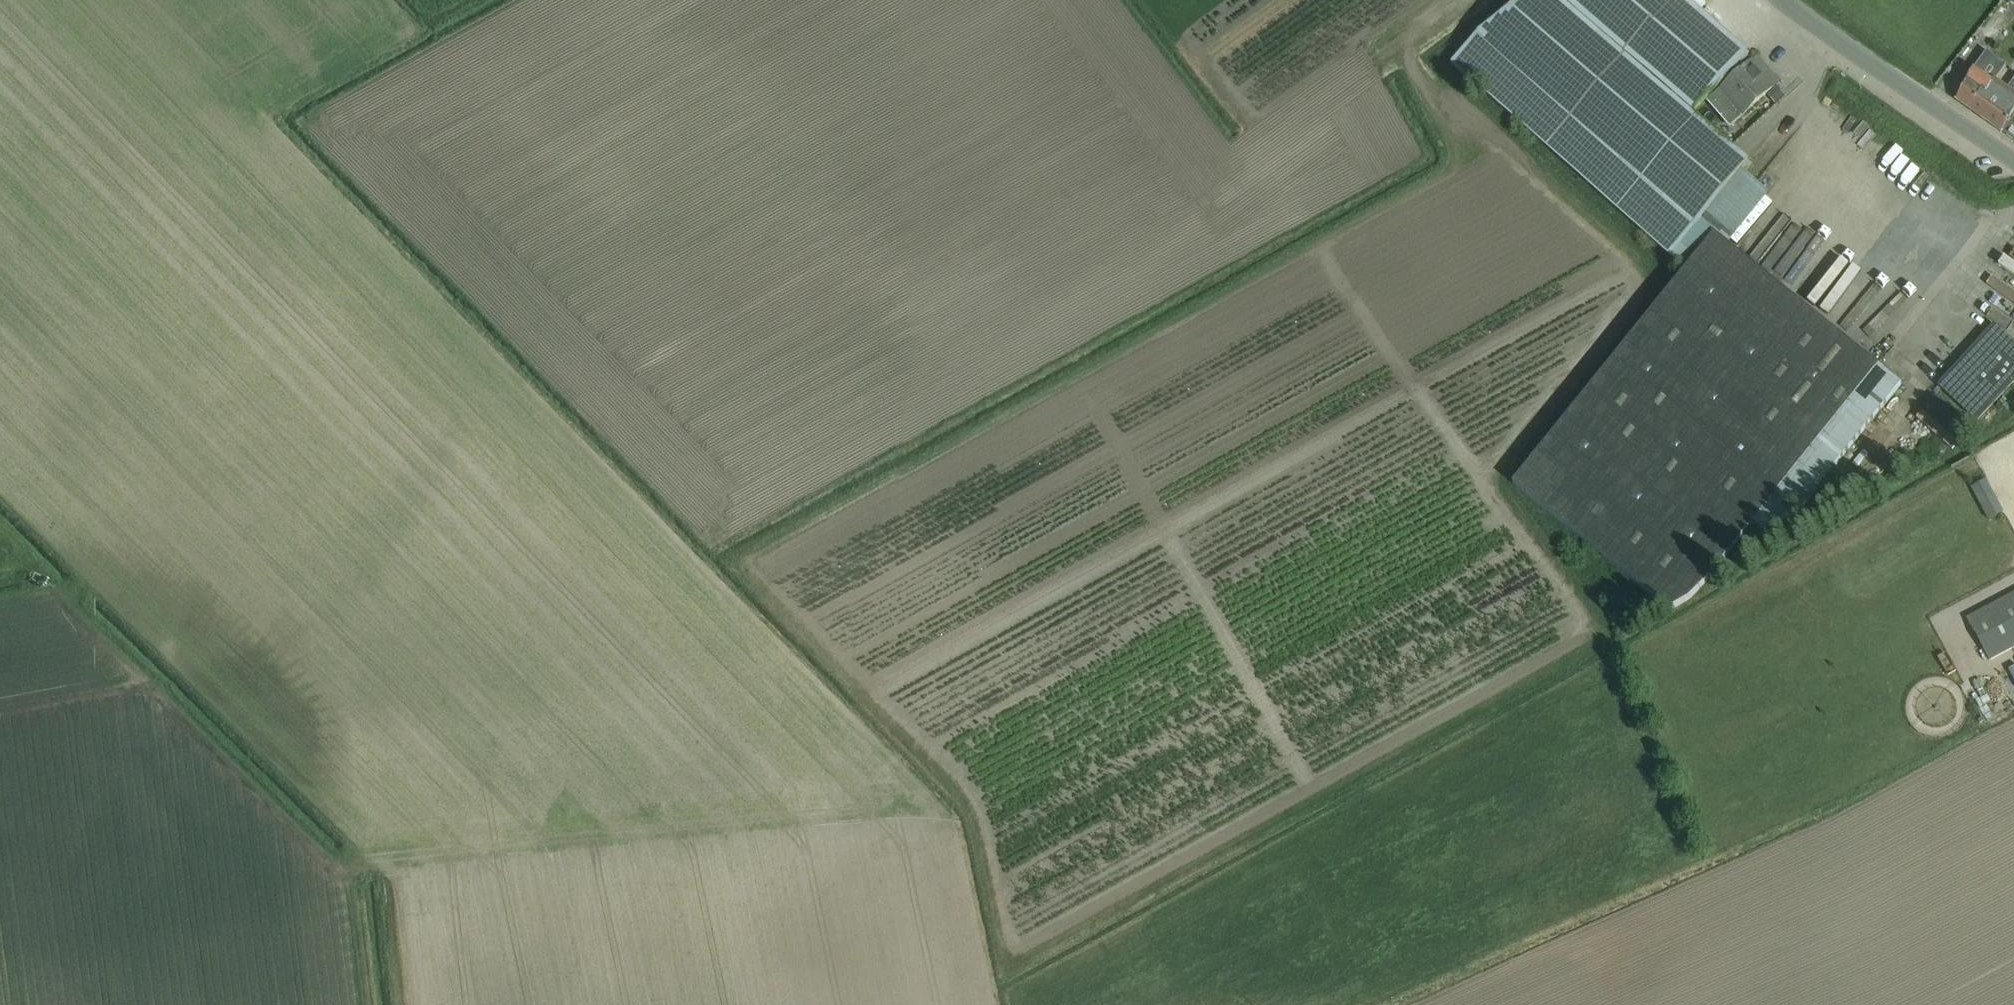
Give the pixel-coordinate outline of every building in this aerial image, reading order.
[(1685,0),(1526,0),(1478,33),(1451,63),(1670,257),(1699,222),(1748,162),(1691,113),(1750,56),(1685,0)] [(1990,52),(1984,62),(2003,74),(2009,64),(1990,52)] [(1754,61),(1739,74),(1708,102),(1729,126),(1765,95),(1771,89),(1775,86),(1775,85),(1754,61)] [(1973,70),(1956,99),(1970,109),(1981,91),(1986,95),(1992,83),(1981,75),(1984,71),(1978,66),(1975,71),(1973,70)] [(1970,109),(1987,120),(2003,131),(2012,114),(2013,111),(2013,79),(2006,89),(1994,81),(1993,84),(1992,83),(1986,95),(1981,91),(1970,109)] [(1771,89),(1765,95),(1773,104),(1783,95),(1775,86),(1771,89)] [(2003,131),(2013,138),(2013,111),(2012,114),(2003,131)] [(1783,177),(1746,219),(1763,234),(1800,193),(1783,177)] [(1900,384),(1714,234),(1512,484),(1669,611),(1690,600),(1752,523),(1760,530),(1800,508),(1900,384)] [(2000,238),(1991,254),(2004,263),(2013,247),(2000,238)] [(1938,385),(1977,421),(2013,381),(2013,344),(1993,325),(1938,385)] [(1969,426),(1933,395),(1914,417),(1950,449),(1969,426)] [(1965,620),(1987,662),(2013,647),(2013,594),(1965,620)]
